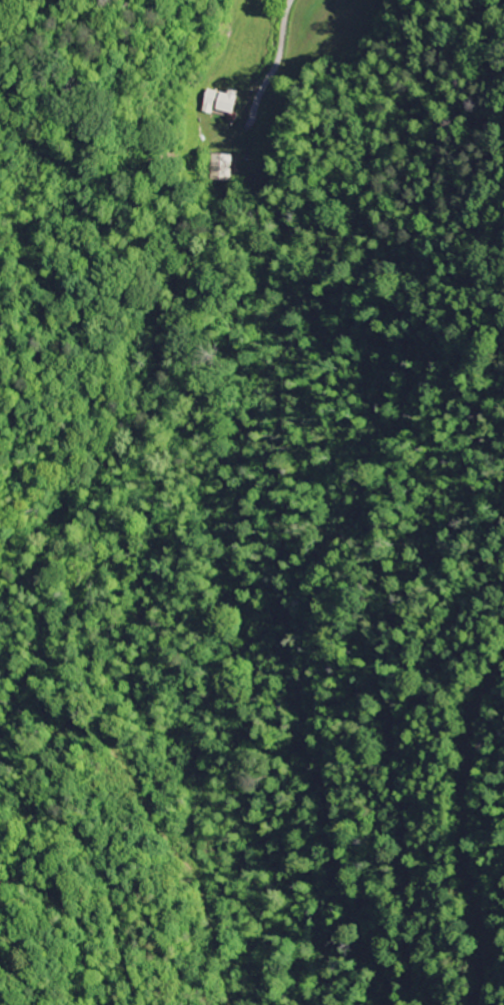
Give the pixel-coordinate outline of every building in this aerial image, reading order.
[(202,112),(212,113),(212,111),(232,113),(234,89),(225,88),(225,92),(204,90),(202,112)] [(230,181),(231,154),(212,154),(211,181),(230,181)]
